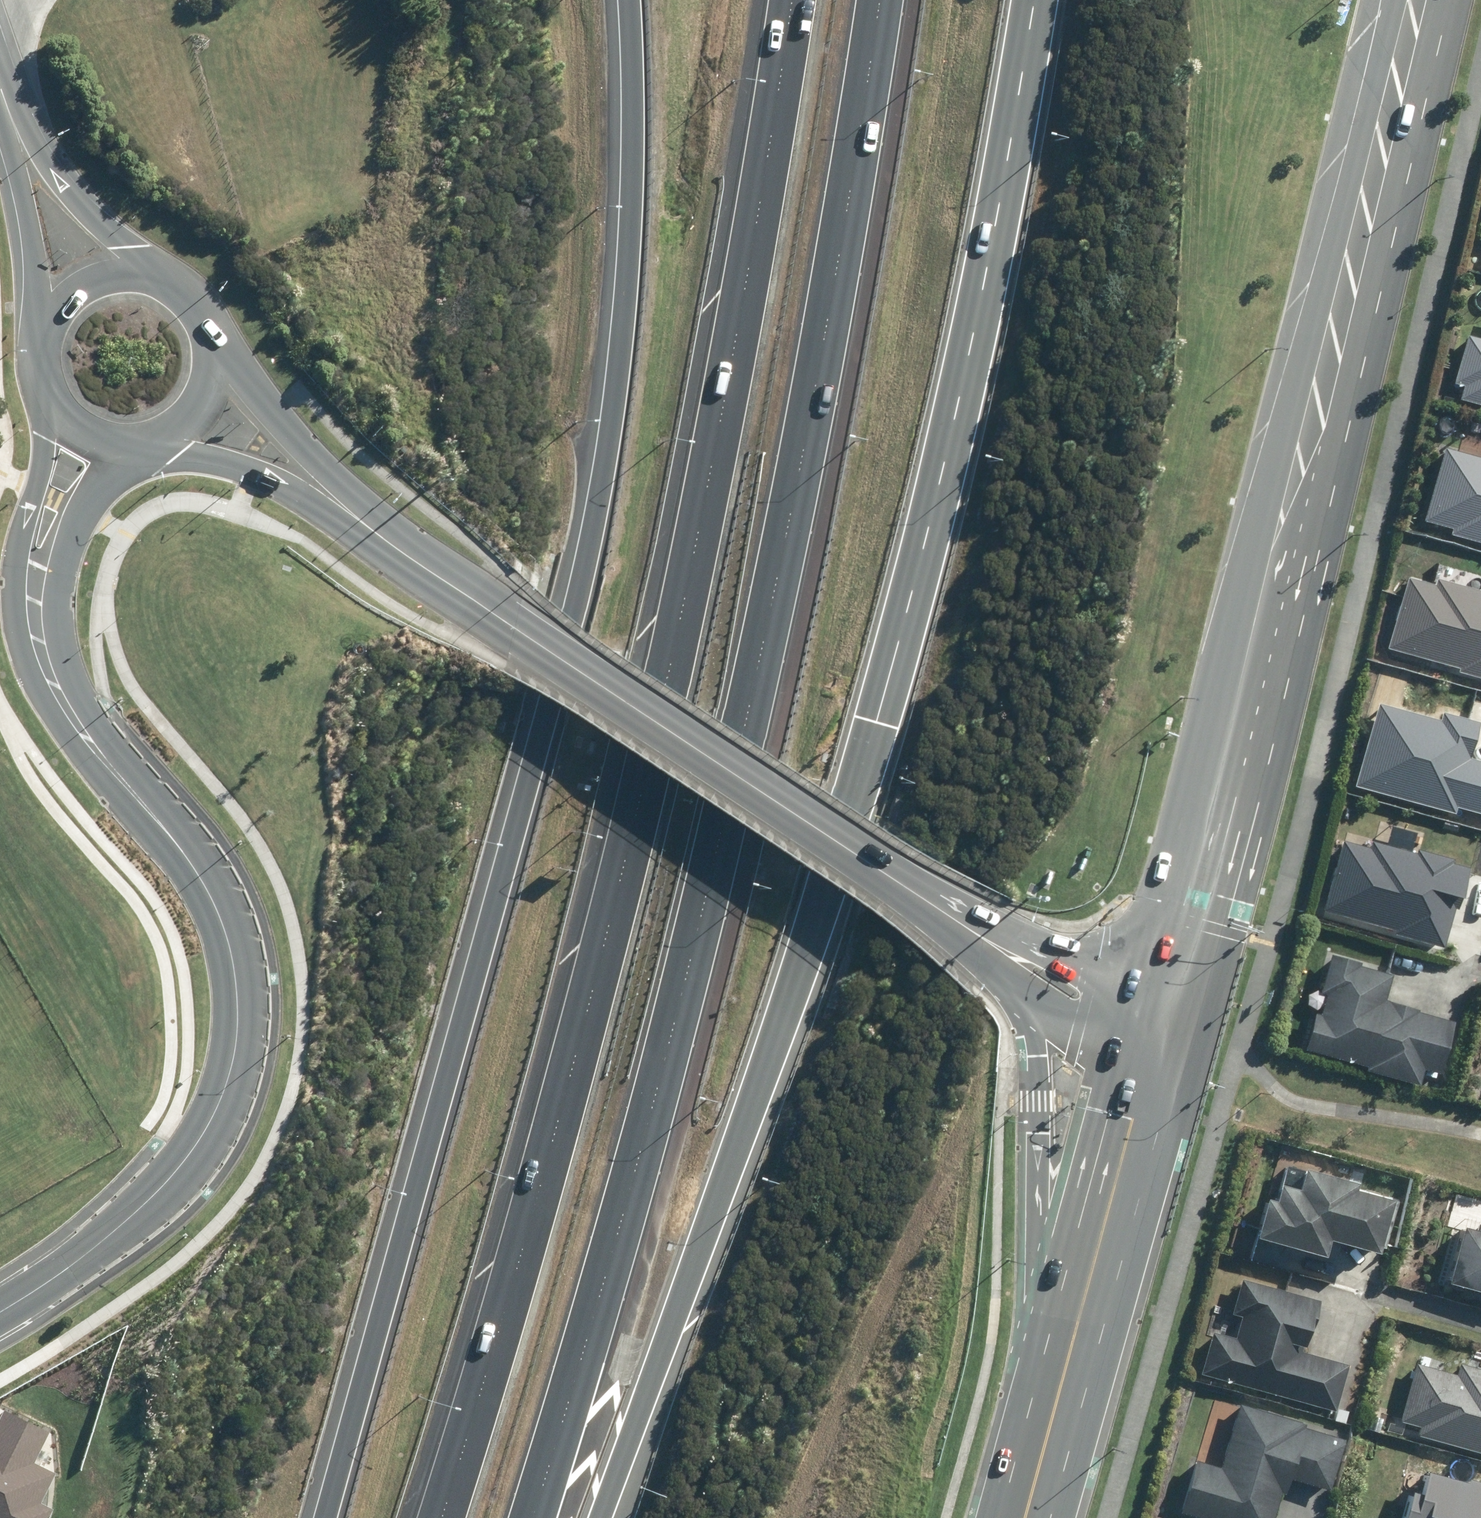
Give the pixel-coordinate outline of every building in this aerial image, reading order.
[(1480,404),(1480,339),(1469,335),(1456,382),(1466,385),(1462,399),(1480,404)] [(1480,543),(1480,458),(1446,448),(1426,522),(1452,529),(1451,535),(1480,543)] [(1480,677),(1480,590),(1439,579),(1437,585),(1409,577),(1391,648),(1461,666),(1460,672),(1480,677)] [(1480,813),(1480,762),(1472,760),(1480,728),(1480,721),(1446,712),(1443,721),(1380,704),(1357,787),(1456,814),(1458,806),(1480,813)] [(1395,933),(1445,948),(1457,908),(1459,909),(1471,869),(1455,864),(1456,860),(1421,849),(1420,854),(1374,841),(1371,850),(1346,842),(1325,910),(1396,931),(1395,933)] [(1387,973),(1326,957),(1300,1051),(1426,1086),(1455,977),(1391,960),(1387,973)] [(1255,1198),(1244,1237),(1309,1257),(1315,1239),(1362,1254),(1365,1245),(1378,1249),(1393,1200),(1291,1168),(1284,1191),(1266,1186),(1262,1200),(1255,1198)] [(1475,1225),(1473,1233),(1447,1227),(1435,1284),(1480,1295),(1480,1227),(1475,1225)] [(1313,1301),(1237,1279),(1227,1313),(1240,1317),(1233,1339),(1210,1333),(1198,1374),(1325,1412),(1339,1366),(1297,1354),(1313,1301)] [(1412,1436),(1480,1456),(1480,1355),(1474,1353),(1469,1368),(1449,1363),(1446,1373),(1409,1363),(1393,1421),(1415,1427),(1412,1436)] [(1234,1404),(1212,1469),(1190,1462),(1173,1514),(1184,1517),(1268,1517),(1281,1480),(1319,1493),(1337,1438),(1234,1404)] [(51,1512),(39,1506),(54,1476),(33,1465),(49,1433),(5,1411),(0,1422),(0,1517),(49,1517),(51,1512)] [(1412,1447),(1395,1517),(1477,1517),(1480,1502),(1480,1463),(1412,1447)]
